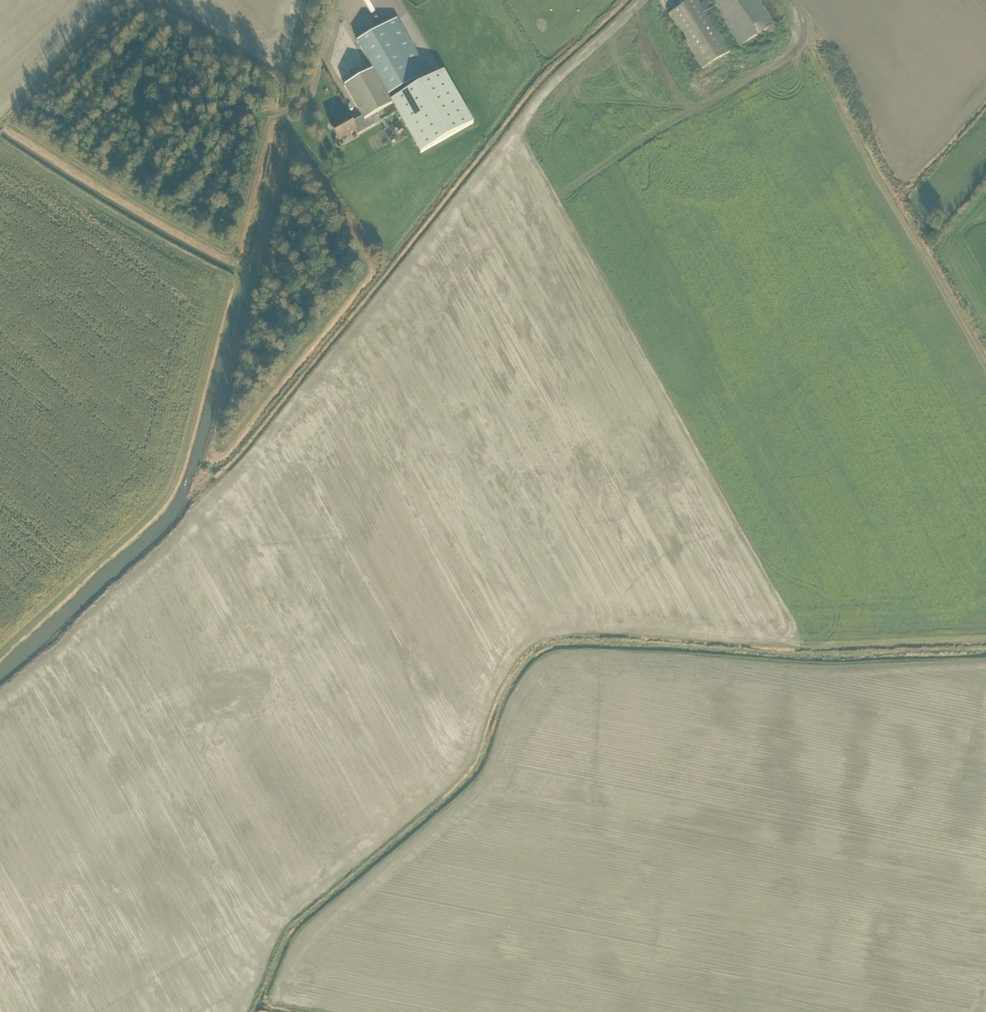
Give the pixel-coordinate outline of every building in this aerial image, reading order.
[(674,23),(702,69),(730,51),(706,12),(715,6),(740,46),(774,25),(758,0),(693,0),(669,15),(674,23)] [(358,135),(375,125),(371,117),(392,104),(393,104),(421,153),(474,123),(444,71),(391,101),(388,96),(428,73),(397,19),(357,42),(373,69),(344,86),(363,117),(353,123),(349,117),(331,127),(339,140),(356,130),(358,135)]
